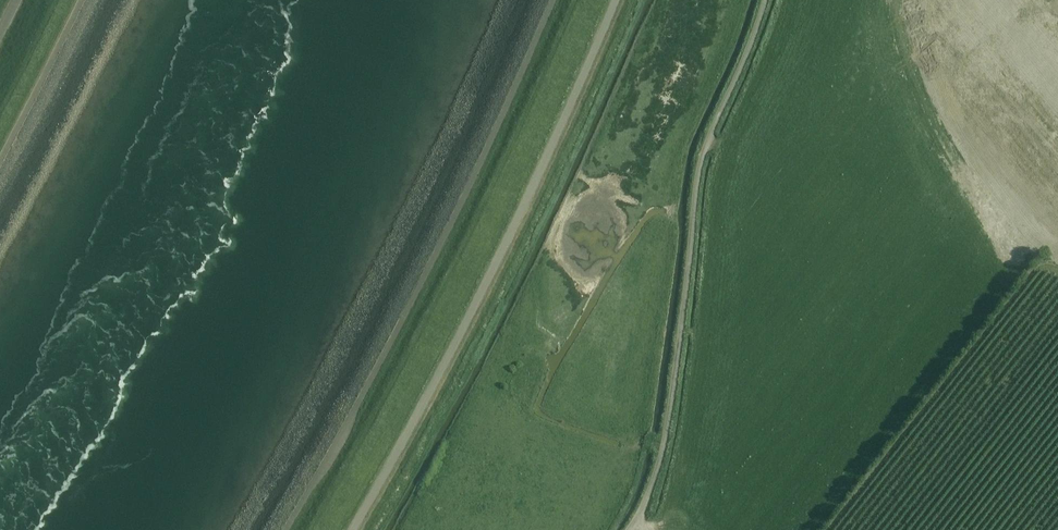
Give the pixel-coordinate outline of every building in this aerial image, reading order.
[(718,143),(716,151),(725,153),(727,145),(718,143)]
